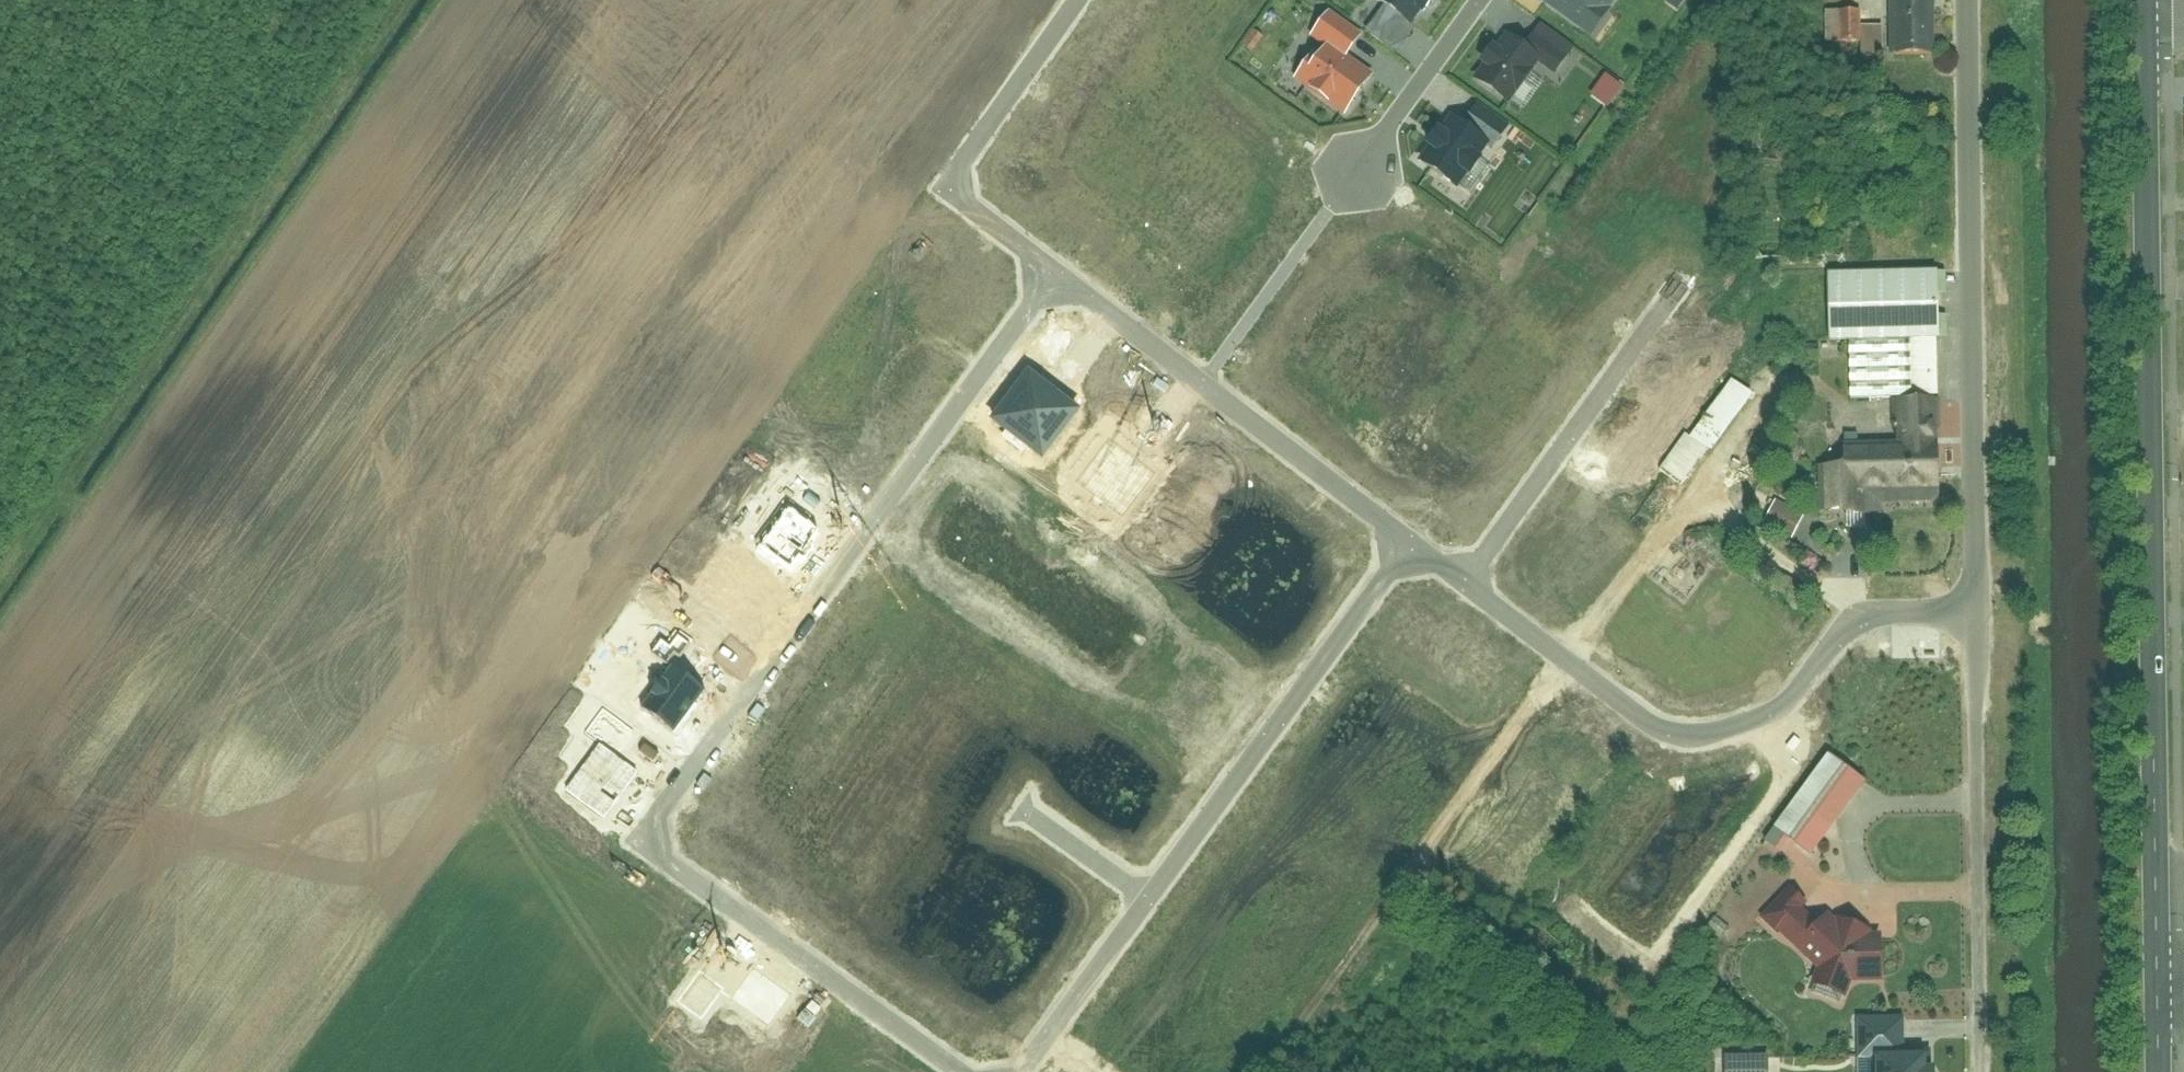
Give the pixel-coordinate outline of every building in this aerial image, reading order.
[(1410,24),(1419,11),(1424,14),(1434,0),(1377,0),(1384,6),(1410,24)] [(1590,37),(1618,0),(1540,0),(1590,37)] [(1683,9),(1690,0),(1671,0),(1683,9)] [(1890,55),(1934,55),(1933,0),(1889,0),(1890,55)] [(1410,24),(1384,6),(1364,32),(1396,55),(1416,29),(1410,24)] [(1883,26),(1862,26),(1862,10),(1841,10),(1827,10),(1827,46),(1841,46),(1857,46),(1857,55),(1883,55),(1883,26)] [(1328,41),(1346,54),(1361,34),(1329,11),(1311,36),(1325,46),(1328,41)] [(1541,58),(1539,62),(1555,74),(1574,47),(1541,24),(1525,46),(1541,58)] [(1482,64),(1472,78),(1509,104),(1539,62),(1541,58),(1525,46),(1505,32),(1498,43),(1492,39),(1477,60),(1482,64)] [(1313,51),(1293,79),(1345,116),(1374,75),(1346,54),(1328,41),(1325,46),(1318,55),(1313,51)] [(1606,74),(1591,95),(1609,108),(1624,87),(1606,74)] [(1508,126),(1471,98),(1456,118),(1490,144),(1493,146),(1508,126)] [(1430,147),(1421,159),(1458,186),(1467,174),(1470,176),(1483,158),(1481,157),(1490,144),(1456,118),(1451,114),(1443,126),(1440,124),(1426,143),(1430,147)] [(1829,273),(1831,342),(1847,342),(1937,340),(1940,339),(1938,270),(1829,273)] [(1937,340),(1847,342),(1848,401),(1898,401),(1937,400),(1937,340)] [(1084,413),(1027,374),(992,424),(1049,463),(1084,413)] [(1658,471),(1680,487),(1708,449),(1712,452),(1754,393),(1733,378),(1691,437),(1685,433),(1658,471)] [(1870,517),(1870,497),(1943,496),(1943,445),(1938,445),(1937,400),(1898,401),(1899,445),(1828,446),(1829,518),(1870,517)] [(1160,477),(1107,437),(1070,485),(1123,525),(1160,477)] [(1793,542),(1806,515),(1776,501),(1763,528),(1793,542)] [(791,573),(823,532),(789,506),(757,547),(791,573)] [(675,732),(704,690),(671,667),(642,710),(675,732)] [(628,790),(641,770),(599,741),(561,795),(603,825),(619,803),(624,806),(633,793),(628,790)] [(1807,870),(1866,790),(1832,765),(1772,845),(1807,870)] [(1794,950),(1816,970),(1810,984),(1846,1000),(1853,984),(1881,984),(1881,936),(1870,936),(1868,930),(1855,922),(1843,922),(1830,910),(1794,950)] [(795,992),(755,965),(730,1002),(770,1029),(795,992)] [(1874,1053),(1904,1052),(1903,1022),(1857,1023),(1858,1063),(1875,1063),(1874,1053)] [(1925,1052),(1904,1052),(1874,1053),(1875,1063),(1875,1071),(1934,1071),(1934,1069),(1925,1069),(1925,1052)] [(1727,1071),(1770,1071),(1769,1057),(1727,1057),(1727,1071)]
